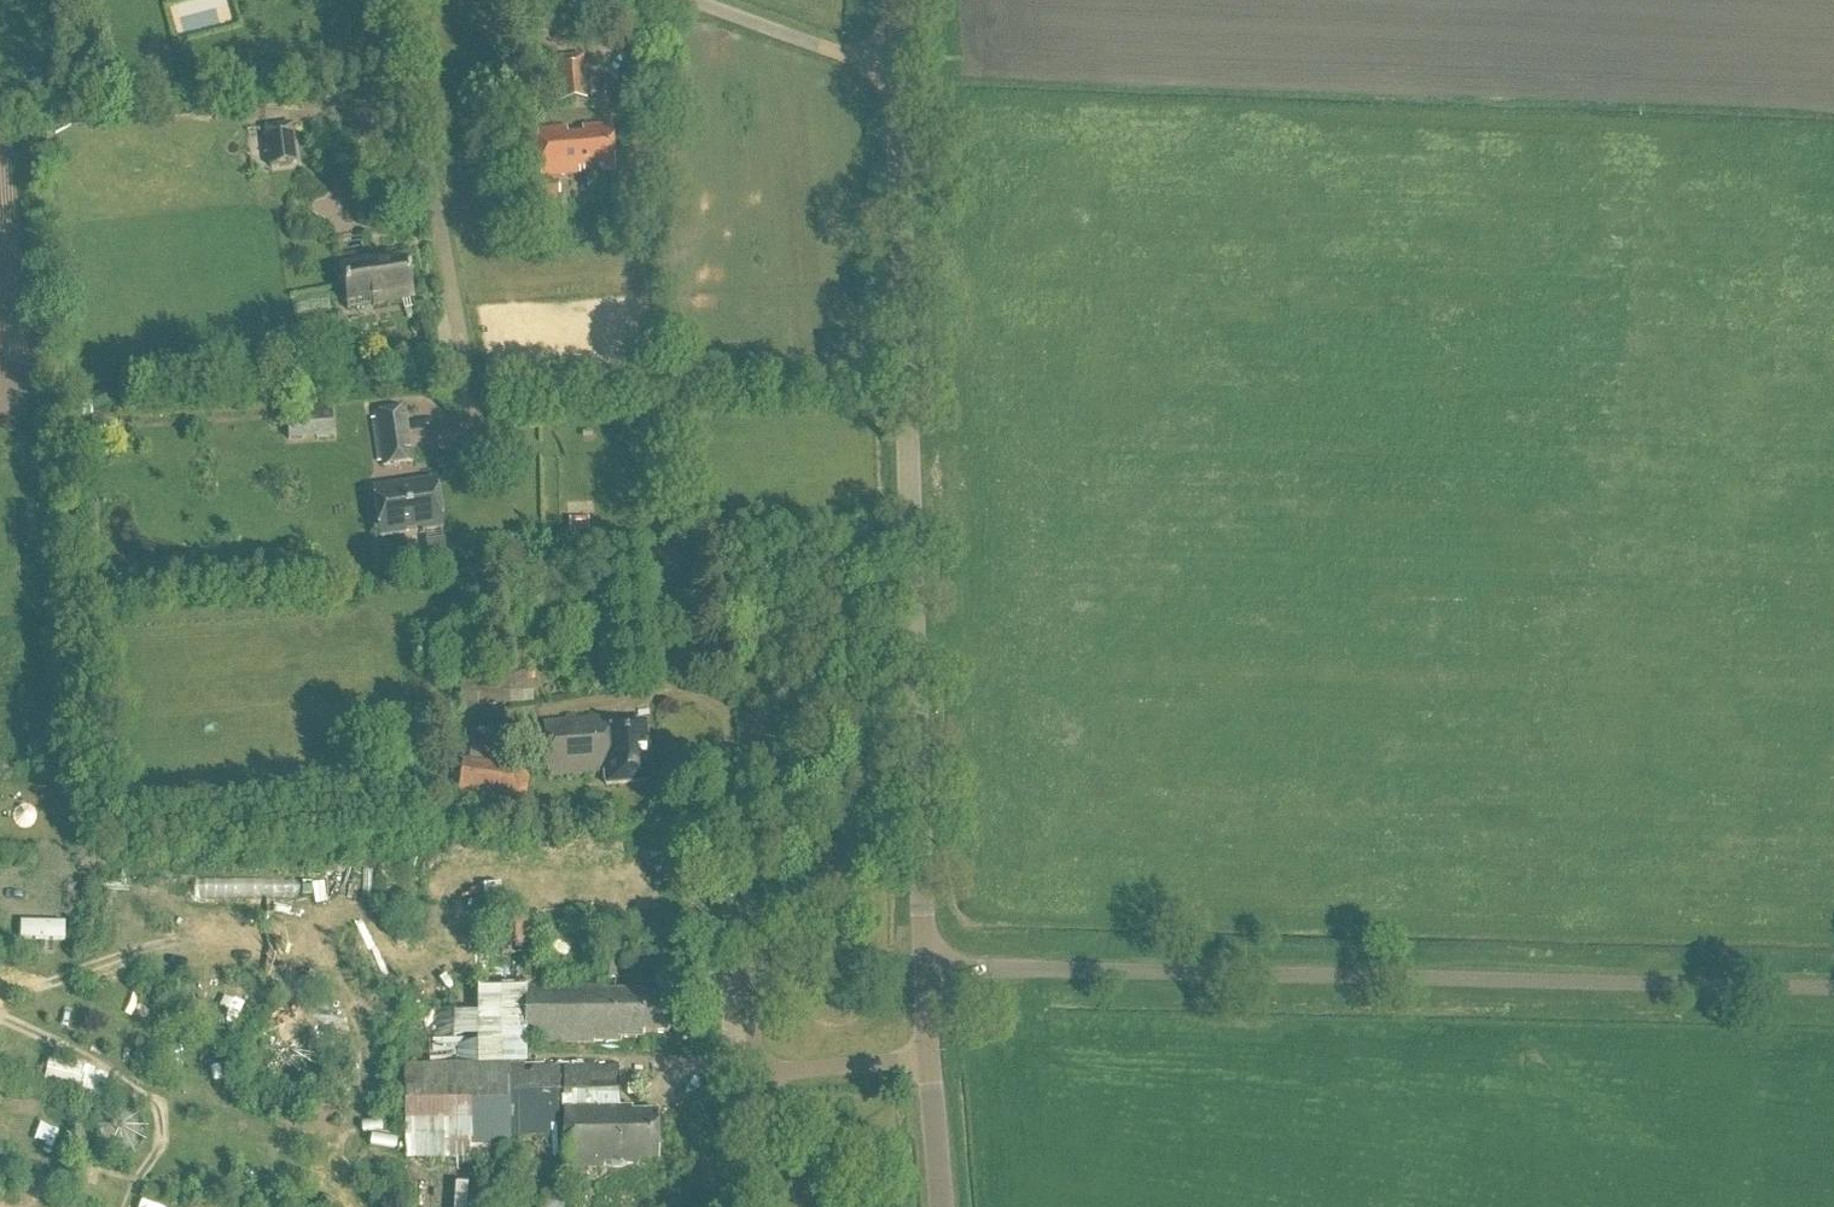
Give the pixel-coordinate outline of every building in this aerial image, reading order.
[(581,56),(550,58),(554,103),(585,102),(581,56)] [(261,127),(266,169),(296,165),(291,124),(261,127)] [(604,135),(603,127),(584,128),(584,136),(568,137),(567,130),(538,132),(541,178),(616,172),(613,134),(604,135)] [(535,185),(536,199),(560,198),(560,184),(535,185)] [(338,269),(344,303),(367,299),(368,305),(410,298),(403,258),(338,269)] [(326,433),(324,404),(281,407),(283,436),(326,433)] [(375,418),(382,471),(413,467),(406,414),(375,418)] [(375,491),(381,536),(444,528),(438,482),(375,491)] [(550,778),(606,773),(607,786),(651,782),(646,725),(610,728),(609,718),(545,723),(550,778)] [(456,801),(522,813),(530,767),(464,756),(456,801)] [(785,832),(768,832),(768,844),(785,844),(785,832)] [(540,957),(538,920),(514,922),(517,959),(540,957)] [(527,985),(527,1047),(596,1047),(598,1044),(622,1045),(624,1040),(645,1040),(645,1035),(669,1036),(670,998),(645,998),(644,992),(606,991),(606,985),(527,985)] [(275,1084),(304,1061),(309,1068),(330,1052),(311,1028),(288,1047),(280,1037),(263,1050),(272,1061),(262,1068),(275,1084)] [(526,1070),(508,1070),(508,1115),(564,1115),(564,1106),(618,1104),(620,1104),(619,1066),(526,1067),(526,1070)] [(508,1141),(508,1115),(508,1070),(428,1070),(408,1070),(408,1141),(508,1141)] [(618,1104),(564,1106),(564,1115),(565,1172),(597,1171),(598,1167),(625,1166),(627,1162),(660,1162),(658,1113),(634,1114),(632,1109),(620,1110),(618,1104)]
